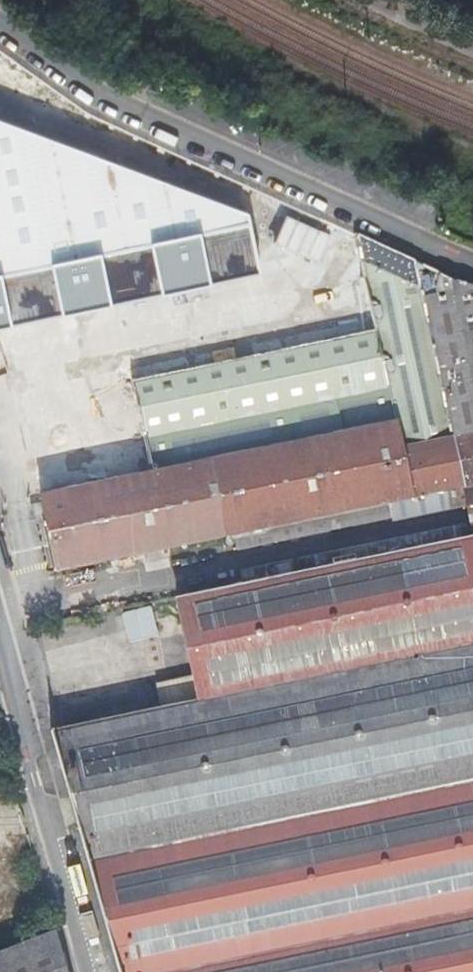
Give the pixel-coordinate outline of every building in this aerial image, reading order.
[(462,282),(427,266),(375,241),(318,216),(256,186),(228,175),(187,157),(154,141),(136,134),(87,112),(26,70),(0,51),(0,309),(53,573),(244,534),(449,493),(472,487),(472,285),(462,282)] [(176,600),(197,704),(52,734),(103,917),(119,971),(472,971),(472,538),(176,600)] [(160,702),(192,696),(188,675),(156,681),(160,702)] [(56,928),(12,948),(9,949),(0,953),(0,971),(68,971),(56,928)]
